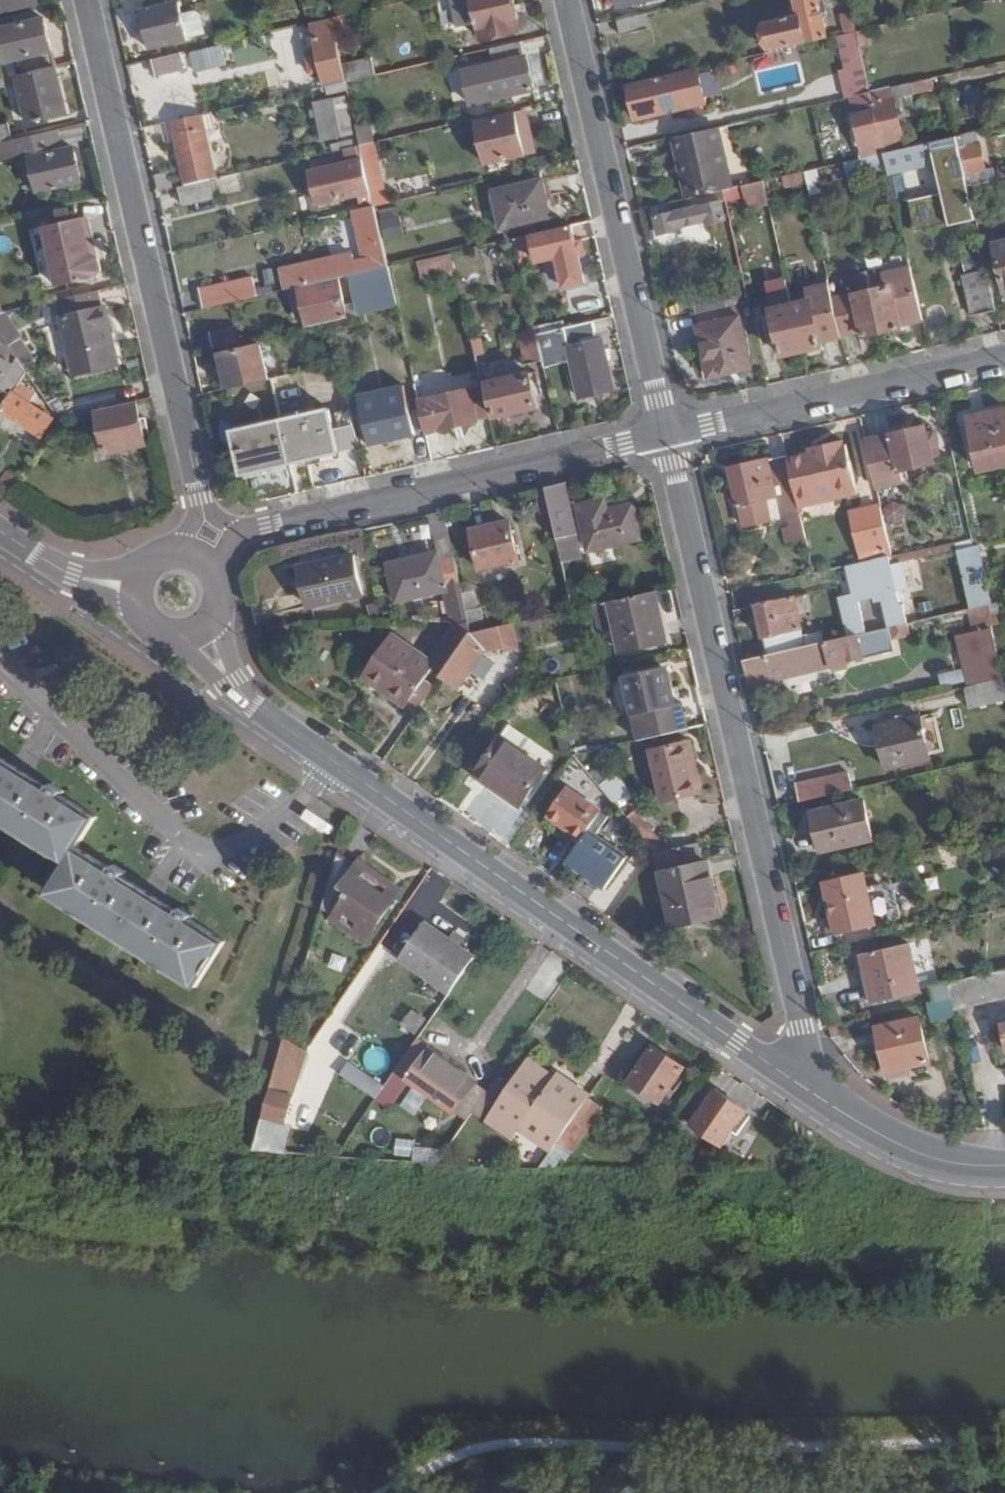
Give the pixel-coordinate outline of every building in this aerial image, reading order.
[(38,0),(0,0),(0,11),(39,4),(38,0)] [(456,17),(476,14),(481,38),(519,31),(512,0),(452,0),(456,17)] [(800,13),(766,20),(767,26),(763,27),(766,45),(770,45),(772,50),(827,38),(818,0),(797,0),(800,13)] [(179,1),(143,8),(151,47),(188,39),(206,35),(201,14),(195,10),(182,13),(179,1)] [(649,27),(646,12),(619,18),(622,33),(649,27)] [(856,32),(852,12),(842,14),(847,33),(856,32)] [(344,30),(340,14),(330,17),(335,32),(344,30)] [(335,32),(330,17),(317,20),(319,33),(316,34),(327,84),(346,80),(342,65),(335,32)] [(55,66),(45,19),(0,29),(0,31),(7,62),(14,61),(18,75),(55,66)] [(870,92),(856,32),(847,33),(838,36),(846,69),(840,71),(846,97),(855,95),(870,92)] [(522,56),(520,40),(490,47),(493,63),(465,69),(472,103),(531,90),(524,56),(522,56)] [(191,71),(222,69),(221,48),(190,50),(191,71)] [(181,51),(152,57),(156,74),(184,68),(181,51)] [(346,80),(376,73),(372,58),(342,65),(346,80)] [(2,78),(18,75),(14,61),(7,62),(0,63),(0,65),(2,78)] [(133,81),(152,77),(148,61),(129,65),(133,81)] [(0,79),(0,86),(21,81),(30,123),(67,114),(55,66),(18,75),(2,78),(0,79)] [(706,103),(698,67),(628,83),(637,119),(706,103)] [(933,87),(931,78),(911,82),(914,92),(933,87)] [(914,92),(911,82),(891,86),(893,96),(895,96),(914,92)] [(891,86),(870,92),(855,95),(869,157),(878,154),(884,154),(904,149),(902,138),(904,137),(895,96),(893,96),(891,86)] [(343,95),(308,103),(318,144),(352,136),(343,95)] [(524,110),(477,120),(486,160),(488,159),(490,169),(500,167),(498,156),(532,149),(524,110)] [(212,178),(216,177),(203,112),(171,120),(185,184),(212,178)] [(360,143),(375,140),(370,120),(356,123),(360,143)] [(674,136),(688,198),(721,190),(707,129),(674,136)] [(55,143),(52,132),(7,142),(10,153),(22,151),(29,149),(34,169),(38,190),(83,181),(76,149),(53,153),(51,144),(55,143)] [(988,179),(977,132),(956,137),(967,181),(967,184),(988,179)] [(956,137),(904,149),(884,154),(889,173),(911,167),(921,165),(931,163),(949,160),(954,183),(967,181),(956,137)] [(389,201),(375,140),(360,143),(374,201),(375,204),(389,201)] [(374,201),(360,143),(347,147),(351,163),(312,172),(319,202),(361,192),(363,203),(374,201)] [(26,171),(34,169),(29,149),(22,151),(26,171)] [(881,164),(878,154),(869,157),(859,159),(862,168),(881,164)] [(949,160),(931,163),(936,187),(954,183),(949,160)] [(921,165),(911,167),(913,174),(922,172),(921,165)] [(822,168),(810,170),(816,197),(828,195),(822,168)] [(784,185),(804,182),(802,172),(781,177),(784,185)] [(988,179),(967,184),(970,196),(1004,188),(1004,175),(988,179)] [(214,195),(212,178),(185,184),(178,185),(182,202),(214,195)] [(541,179),(494,190),(501,226),(549,215),(541,179)] [(729,210),(766,203),(761,181),(724,189),(726,201),(729,210)] [(688,198),(672,201),(672,207),(667,208),(667,214),(657,215),(661,235),(679,231),(679,228),(690,226),(692,234),(699,233),(697,224),(707,222),(708,224),(726,220),(722,202),(726,201),(724,189),(721,190),(688,198)] [(388,265),(375,204),(355,209),(366,259),(357,261),(356,254),(303,265),(307,283),(349,274),(388,265)] [(91,220),(84,221),(92,253),(100,257),(91,220)] [(100,257),(92,253),(84,221),(46,230),(60,287),(97,279),(103,270),(100,257)] [(547,237),(545,229),(514,236),(517,249),(535,245),(535,240),(547,237)] [(734,236),(749,301),(754,299),(739,236),(734,236)] [(994,241),(1004,290),(1004,239),(994,241)] [(560,261),(562,272),(566,286),(584,281),(575,240),(557,244),(560,261)] [(538,256),(535,245),(517,249),(520,260),(538,256)] [(419,281),(453,271),(448,253),(414,262),(419,281)] [(554,273),(562,272),(560,261),(553,263),(554,273)] [(391,279),(388,265),(349,274),(352,287),(391,279)] [(870,280),(881,329),(921,321),(910,268),(883,274),(879,265),(867,268),(870,280)] [(0,273),(0,298),(10,295),(4,272),(0,273)] [(972,315),(996,311),(987,272),(964,277),(972,315)] [(349,274),(307,283),(316,325),(332,321),(359,316),(352,287),(349,274)] [(203,306),(259,294),(254,276),(200,287),(203,306)] [(864,334),(881,329),(870,280),(862,282),(862,289),(831,296),(832,301),(839,334),(863,329),(864,334)] [(782,282),(765,281),(764,303),(781,303),(782,282)] [(817,343),(840,338),(839,334),(832,301),(831,296),(828,283),(805,288),(808,300),(789,304),(800,351),(818,347),(817,343)] [(691,293),(695,315),(728,308),(723,287),(691,293)] [(107,310),(102,290),(69,297),(76,326),(71,327),(82,372),(127,361),(122,339),(117,340),(114,340),(111,326),(114,325),(110,311),(107,310)] [(63,417),(76,415),(74,405),(81,401),(68,374),(61,377),(57,368),(42,371),(12,330),(42,323),(38,304),(0,313),(0,332),(18,358),(26,370),(60,417),(63,417)] [(780,356),(800,351),(789,304),(769,308),(780,356)] [(728,308),(695,315),(709,372),(730,368),(731,371),(750,367),(736,306),(728,308)] [(596,334),(592,320),(537,333),(537,336),(543,359),(544,364),(572,358),(581,395),(614,388),(608,360),(613,359),(610,348),(605,348),(602,339),(582,341),(581,337),(596,334)] [(212,335),(215,348),(245,342),(242,329),(212,335)] [(543,359),(537,336),(522,338),(527,362),(543,359)] [(222,352),(229,387),(269,378),(261,344),(222,352)] [(331,352),(332,364),(341,362),(339,350),(331,352)] [(26,370),(18,358),(14,364),(0,354),(0,387),(10,394),(26,370)] [(484,360),(477,361),(481,378),(488,376),(484,360)] [(730,368),(709,372),(710,376),(731,371),(730,368)] [(529,370),(489,379),(497,413),(537,405),(529,370)] [(427,380),(415,382),(426,432),(479,420),(471,388),(431,397),(427,380)] [(479,420),(490,417),(482,385),(471,388),(479,420)] [(10,394),(1,408),(41,433),(51,418),(10,394)] [(146,443),(136,400),(97,410),(106,453),(146,443)] [(353,416),(359,445),(368,443),(368,445),(414,435),(407,400),(362,410),(363,415),(353,416)] [(341,451),(360,446),(359,445),(353,416),(350,404),(332,407),(341,451)] [(967,416),(979,467),(1004,461),(1004,406),(967,416)] [(282,419),(291,462),(341,451),(332,407),(282,419)] [(243,472),(291,462),(282,419),(234,430),(243,472)] [(927,425),(867,439),(878,488),(905,482),(901,468),(935,460),(933,447),(939,445),(935,431),(928,432),(927,425)] [(789,458),(799,500),(857,486),(847,445),(844,445),(843,440),(820,446),(821,451),(811,453),(789,458)] [(789,458),(788,456),(732,470),(744,525),(770,519),(767,499),(777,496),(775,486),(783,485),(796,539),(807,536),(789,458)] [(567,482),(547,488),(561,551),(580,548),(567,482)] [(605,499),(597,500),(600,512),(607,510),(605,499)] [(600,512),(597,500),(579,504),(588,550),(640,540),(634,505),(607,510),(600,512)] [(894,553),(882,505),(853,512),(864,560),(875,558),(891,554),(894,553)] [(510,521),(473,529),(481,568),(518,560),(510,521)] [(985,543),(962,548),(975,606),(993,602),(997,601),(985,543)] [(391,567),(441,557),(439,552),(390,563),(391,567)] [(891,554),(875,558),(882,585),(875,587),(878,599),(885,598),(891,626),(909,622),(904,604),(902,605),(891,554)] [(355,555),(303,566),(310,605),(363,595),(355,555)] [(460,576),(456,558),(442,561),(441,557),(391,567),(397,591),(432,584),(433,592),(446,590),(447,578),(460,576)] [(652,592),(595,604),(602,629),(616,626),(622,651),(663,641),(652,592)] [(762,624),(769,654),(805,645),(793,596),(758,603),(760,615),(758,616),(759,625),(762,624)] [(993,602),(975,606),(979,624),(997,620),(993,602)] [(468,609),(471,622),(473,630),(488,628),(482,606),(468,609)] [(997,608),(1000,619),(1004,617),(1004,606),(997,608)] [(471,622),(455,621),(429,658),(426,664),(390,641),(368,670),(411,699),(408,702),(419,710),(435,686),(424,680),(436,660),(447,668),(473,630),(471,622)] [(488,628),(473,630),(487,649),(502,645),(504,649),(517,646),(511,623),(488,628)] [(838,638),(843,637),(839,623),(822,627),(823,631),(805,634),(808,645),(838,638)] [(891,627),(863,633),(868,654),(896,648),(891,627)] [(959,636),(970,684),(1004,677),(1004,676),(993,628),(959,636)] [(487,649),(473,630),(447,668),(444,673),(462,685),(487,649)] [(426,664),(429,658),(394,634),(390,641),(426,664)] [(769,654),(745,659),(750,682),(844,662),(838,638),(808,645),(805,645),(769,654)] [(940,684),(962,679),(959,666),(937,671),(940,684)] [(406,704),(408,702),(411,699),(368,670),(364,676),(406,704)] [(629,680),(638,719),(643,742),(691,731),(685,708),(676,710),(668,672),(629,680)] [(964,686),(969,706),(1004,699),(1004,680),(1004,677),(964,686)] [(924,715),(920,716),(928,753),(941,749),(934,717),(924,719),(924,715)] [(928,753),(920,716),(878,725),(888,767),(929,757),(928,753)] [(503,737),(478,775),(493,785),(495,782),(524,803),(547,768),(503,737)] [(689,762),(695,761),(689,739),(644,750),(656,801),(696,793),(689,762)] [(605,747),(574,753),(614,803),(631,790),(629,788),(623,780),(601,755),(607,750),(605,747)] [(69,859),(50,890),(197,983),(226,940),(192,918),(195,913),(182,905),(180,909),(124,875),(127,871),(115,862),(112,867),(78,846),(98,817),(63,794),(66,789),(54,781),(51,786),(0,755),(0,816),(69,859)] [(702,792),(695,761),(689,762),(696,793),(702,792)] [(800,801),(851,789),(848,772),(796,783),(800,801)] [(628,777),(623,780),(629,788),(635,784),(628,777)] [(550,813),(584,838),(590,828),(598,833),(610,816),(568,785),(550,813)] [(864,800),(813,811),(821,851),(872,839),(864,800)] [(635,810),(627,817),(638,831),(647,825),(635,810)] [(545,819),(580,844),(584,838),(550,813),(545,819)] [(647,825),(638,831),(646,840),(654,833),(647,825)] [(598,833),(590,828),(584,838),(580,844),(568,861),(605,887),(628,854),(598,833)] [(654,851),(667,848),(654,833),(646,840),(654,851)] [(700,858),(697,842),(667,848),(654,851),(658,867),(700,858)] [(357,863),(339,851),(324,903),(335,911),(334,914),(369,938),(401,891),(358,861),(357,863)] [(715,865),(664,876),(676,932),(727,921),(715,865)] [(865,873),(825,882),(837,932),(877,923),(865,873)] [(450,992),(476,957),(449,938),(442,933),(426,922),(408,947),(400,957),(450,992)] [(442,933),(449,938),(455,929),(448,924),(442,933)] [(393,950),(400,957),(408,947),(400,941),(393,950)] [(911,944),(863,955),(876,1003),(923,993),(911,944)] [(957,1008),(1004,997),(1004,969),(952,982),(954,997),(957,1008)] [(937,1002),(954,997),(952,982),(950,981),(933,985),(937,1002)] [(920,1017),(878,1028),(889,1069),(929,1060),(920,1017)] [(395,1069),(454,1111),(476,1080),(417,1038),(395,1069)] [(653,1045),(629,1079),(661,1101),(685,1068),(653,1045)] [(522,1052),(479,1122),(509,1139),(514,1131),(567,1162),(604,1101),(522,1052)] [(342,1074),(375,1098),(383,1087),(350,1062),(342,1074)] [(266,1106),(253,1149),(284,1152),(290,1131),(286,1120),(293,1094),(283,1091),(289,1071),(277,1066),(265,1105),(266,1106)] [(454,1111),(467,1119),(488,1089),(476,1080),(454,1111)] [(717,1088),(692,1124),(722,1144),(747,1109),(717,1088)]
